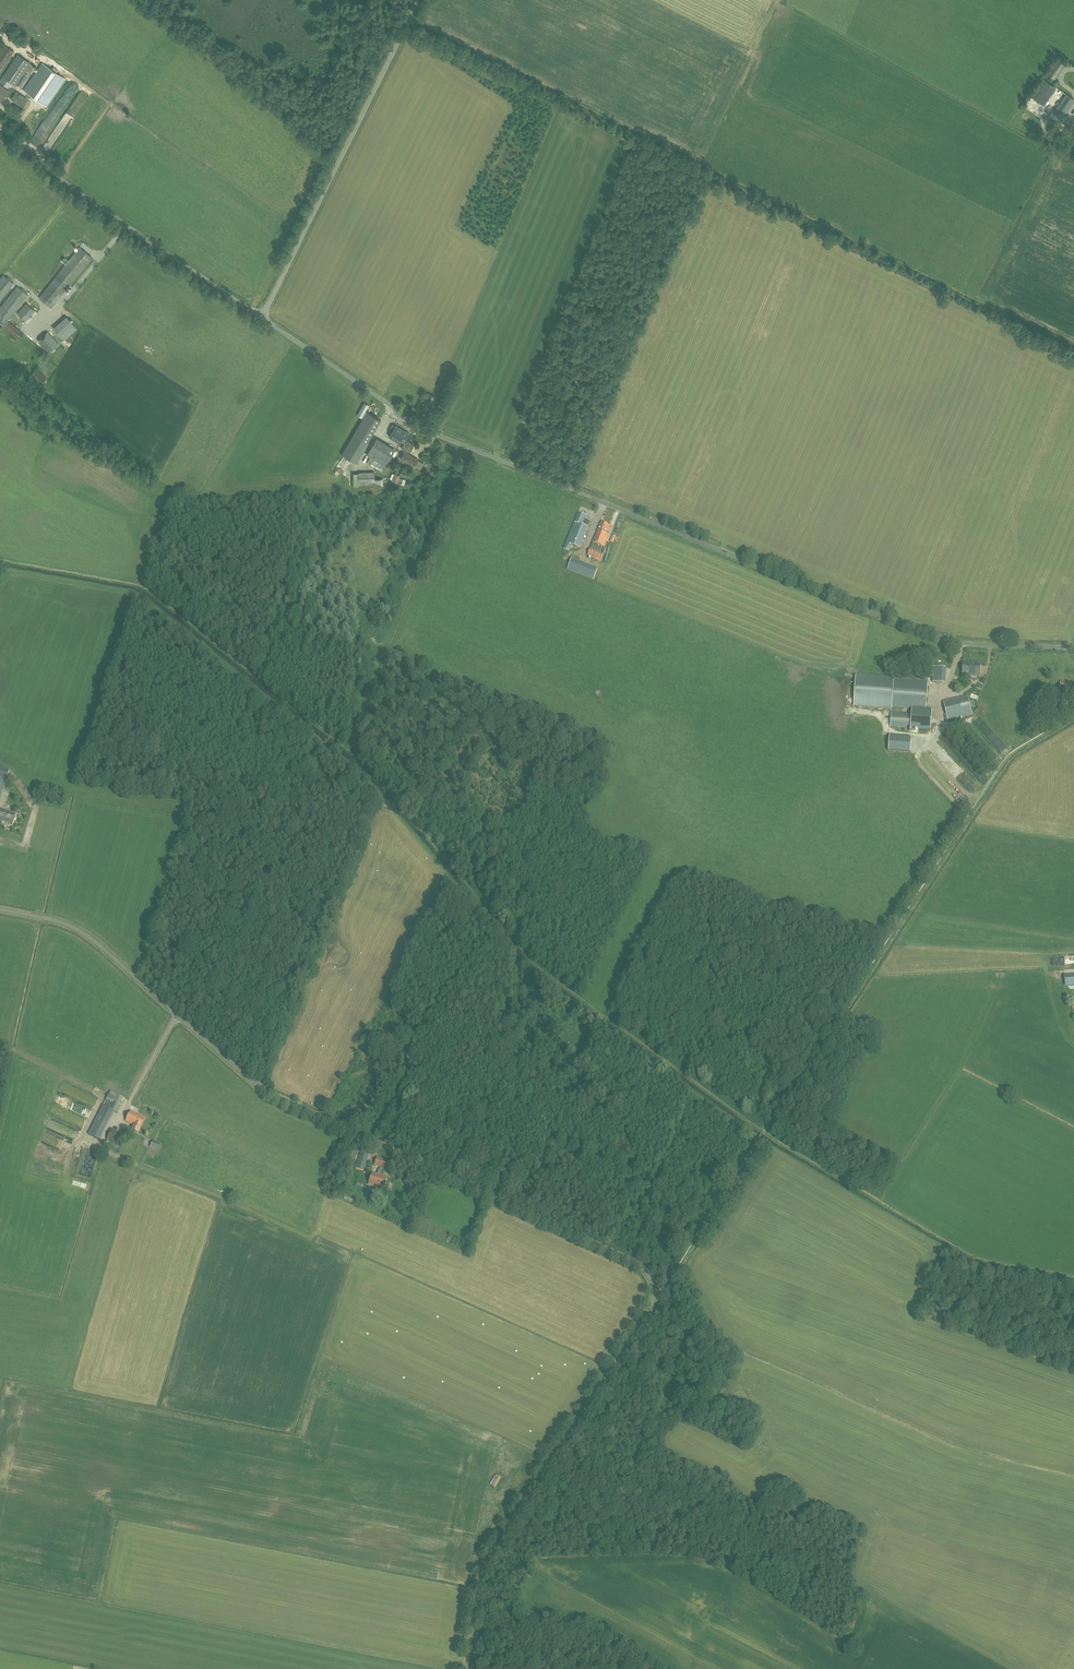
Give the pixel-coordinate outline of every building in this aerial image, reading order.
[(6,46),(0,55),(0,72),(14,51),(6,46)] [(18,54),(0,80),(0,83),(9,88),(13,83),(15,85),(31,63),(18,54)] [(1065,62),(1059,57),(1047,73),(1054,78),(1065,62)] [(42,63),(23,90),(47,106),(66,79),(42,63)] [(28,75),(25,73),(17,85),(20,88),(28,75)] [(1032,95),(1044,104),(1057,87),(1044,78),(1032,95)] [(9,88),(0,83),(0,102),(9,88)] [(16,91),(10,87),(10,88),(5,95),(8,97),(10,94),(13,96),(11,98),(23,106),(28,99),(16,91)] [(1067,94),(1054,111),(1062,117),(1073,99),(1067,94)] [(41,132),(46,135),(54,120),(49,117),(41,132)] [(92,257),(80,247),(39,298),(52,308),(92,257)] [(3,274),(0,278),(0,301),(14,283),(3,274)] [(17,286),(0,308),(0,328),(1,329),(3,326),(8,320),(28,295),(17,286)] [(35,311),(27,303),(18,313),(26,321),(35,311)] [(54,329),(60,336),(73,324),(67,317),(54,329)] [(25,334),(8,320),(3,326),(20,340),(25,334)] [(64,340),(77,328),(73,324),(60,336),(64,340)] [(49,353),(59,344),(49,332),(38,340),(49,353)] [(47,378),(37,368),(31,374),(42,383),(47,378)] [(433,404),(437,398),(428,392),(415,413),(423,417),(432,403),(433,404)] [(356,463),(369,443),(368,442),(381,420),(367,411),(353,434),(342,454),(356,463)] [(394,424),(387,434),(400,443),(399,445),(401,446),(401,447),(410,452),(414,444),(410,442),(411,442),(408,440),(408,441),(406,439),(409,433),(394,424)] [(395,457),(397,453),(394,451),(395,449),(376,438),(366,455),(370,457),(367,462),(376,468),(377,466),(385,471),(388,467),(385,465),(391,455),(395,457)] [(421,469),(424,463),(418,460),(418,459),(404,451),(400,459),(414,467),(415,466),(421,469)] [(410,479),(412,472),(402,469),(400,475),(410,479)] [(375,479),(375,472),(359,472),(359,473),(353,473),(353,486),(358,486),(358,484),(374,484),(374,486),(377,486),(377,484),(381,484),(381,485),(383,485),(383,479),(375,479)] [(401,483),(403,479),(399,478),(400,475),(394,473),(391,481),(398,483),(398,482),(401,483)] [(580,548),(591,521),(586,519),(587,516),(578,512),(566,543),(564,549),(569,551),(571,545),(580,548)] [(609,535),(611,528),(609,527),(610,525),(602,522),(599,530),(598,530),(597,534),(596,537),(595,537),(588,556),(601,561),(606,548),(604,547),(609,535)] [(594,580),(598,569),(581,562),(572,558),(567,569),(577,573),(594,580)] [(980,676),(980,664),(963,663),(963,672),(966,672),(965,675),(980,676)] [(945,683),(946,667),(933,666),(932,682),(945,683)] [(890,727),(911,728),(931,730),(932,709),(926,709),(928,681),(894,679),(894,676),(856,674),(854,707),(892,709),(892,707),(912,708),(912,713),(891,712),(890,727)] [(1070,691),(1072,682),(1061,681),(1059,689),(1070,691)] [(948,721),(972,715),(968,696),(943,702),(946,714),(944,714),(946,721),(948,720),(948,721)] [(911,736),(890,735),(889,750),(910,752),(911,736)] [(7,778),(9,769),(0,766),(0,777),(6,779),(7,778)] [(16,813),(0,808),(0,820),(12,824),(16,813)] [(106,1102),(104,1105),(114,1111),(118,1113),(126,1098),(125,1098),(111,1091),(110,1093),(106,1102)] [(114,1111),(104,1105),(103,1105),(99,1115),(96,1120),(107,1125),(109,1120),(114,1111)] [(138,1133),(145,1118),(131,1111),(126,1121),(134,1125),(132,1130),(138,1133)] [(91,1132),(98,1135),(103,1125),(96,1122),(91,1132)] [(119,1134),(116,1133),(117,1131),(113,1128),(106,1140),(118,1146),(124,1136),(122,1135),(125,1130),(122,1129),(119,1134)] [(157,1150),(160,1143),(153,1140),(150,1147),(157,1150)] [(363,1170),(370,1149),(362,1147),(360,1152),(355,1167),(363,1170)] [(388,1170),(390,1162),(377,1157),(374,1165),(380,1167),(378,1174),(372,1172),(368,1184),(384,1190),(388,1177),(381,1175),(383,1169),(388,1170)] [(489,1485),(495,1488),(501,1478),(496,1474),(489,1485)]
